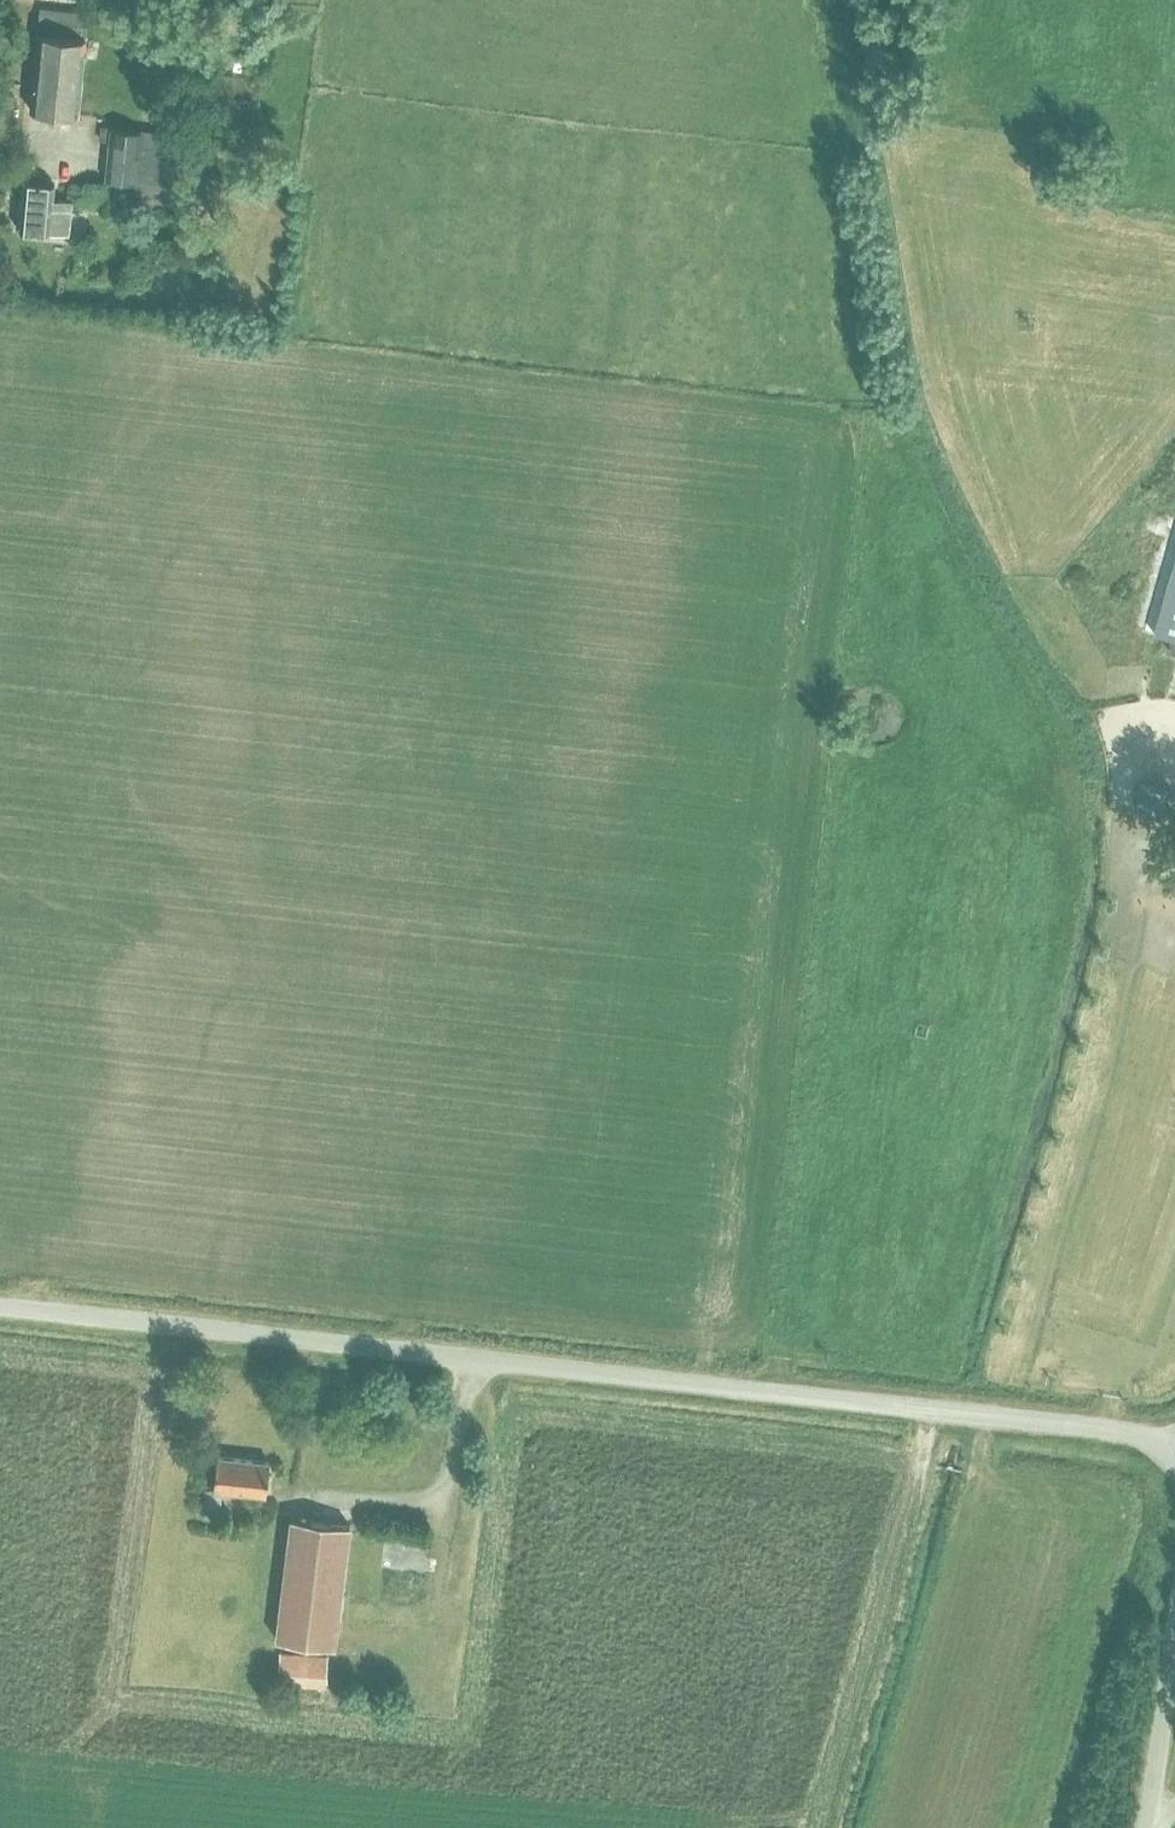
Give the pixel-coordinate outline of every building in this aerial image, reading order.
[(31,109),(79,114),(89,12),(41,7),(31,109)] [(112,128),(106,191),(132,193),(131,201),(154,203),(155,191),(202,195),(208,137),(112,128)] [(19,229),(68,233),(71,207),(53,206),(55,184),(24,180),(19,229)] [(1154,631),(1174,636),(1174,558),(1154,631)] [(218,1455),(214,1488),(208,1487),(206,1510),(220,1512),(223,1490),(266,1495),(270,1461),(218,1455)] [(277,1644),(337,1651),(351,1529),(291,1522),(277,1644)] [(374,1567),(422,1570),(424,1543),(376,1540),(374,1567)] [(280,1653),(278,1681),(327,1684),(328,1656),(280,1653)]
